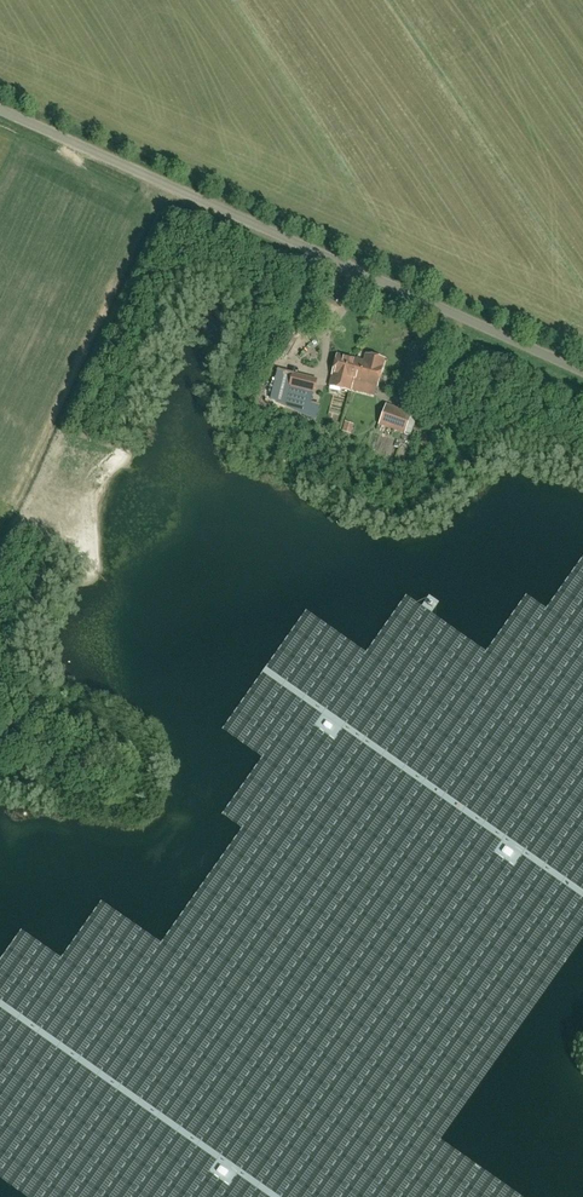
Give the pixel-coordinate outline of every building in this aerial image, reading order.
[(352,380),(357,360),(338,355),(330,387),(350,392),(353,381),(352,380)] [(365,362),(357,360),(352,380),(353,381),(378,387),(384,359),(366,355),(365,362)] [(291,388),(314,394),(318,379),(295,373),(291,388)] [(404,433),(411,414),(386,405),(379,424),(404,433)]
